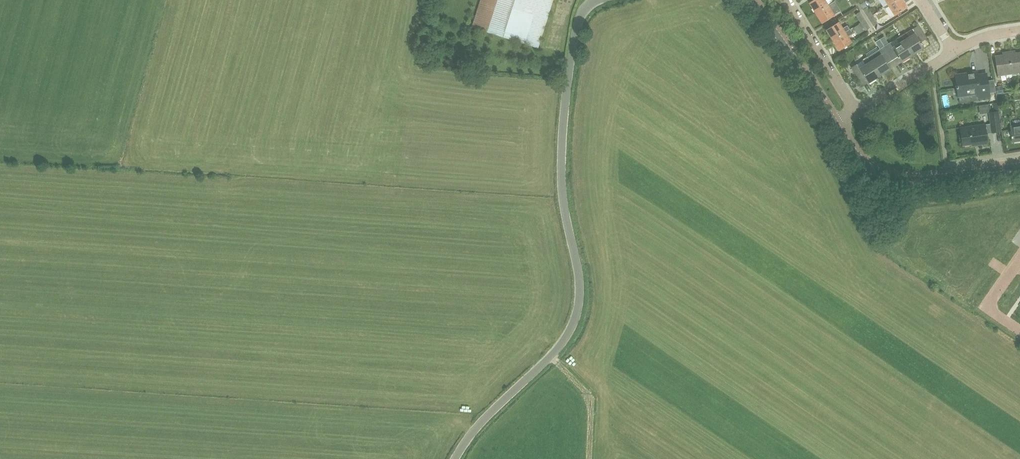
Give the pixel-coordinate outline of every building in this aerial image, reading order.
[(472,27),(538,48),(553,0),(480,0),(472,27)] [(828,5),(825,0),(814,0),(809,3),(816,13),(828,5)] [(903,0),(896,0),(888,5),(895,15),(907,7),(903,0)] [(828,5),(816,13),(822,23),(835,15),(828,5)] [(868,18),(873,15),(868,7),(863,10),(868,18)] [(860,23),(865,20),(860,11),(855,14),(860,23)] [(878,23),(873,15),(868,18),(873,26),(878,23)] [(870,28),(865,20),(860,23),(865,31),(870,28)] [(850,29),(847,25),(843,28),(839,22),(826,30),(833,40),(845,32),(850,29)] [(855,28),(859,33),(864,30),(860,24),(855,28)] [(905,33),(901,36),(913,55),(924,48),(921,42),(926,39),(918,26),(912,30),(914,34),(908,38),(905,33)] [(850,29),(845,32),(833,40),(839,50),(851,43),(848,36),(853,33),(850,29)] [(913,55),(901,36),(896,39),(898,44),(892,48),(889,43),(888,44),(884,47),(892,60),(899,56),(902,62),(913,55)] [(884,37),(880,40),(881,41),(884,47),(888,44),(884,37)] [(887,63),(892,60),(884,47),(880,49),(868,57),(875,70),(879,76),(891,69),(887,63)] [(1012,73),(1019,72),(1019,52),(1013,53),(1013,50),(1009,51),(1012,73)] [(998,75),(1012,73),(1009,51),(1004,52),(1005,54),(995,55),(998,75)] [(868,83),(879,76),(875,70),(868,57),(863,60),(866,64),(859,68),(857,64),(851,67),(860,81),(865,77),(868,83)] [(958,95),(977,92),(978,98),(990,97),(987,79),(978,81),(977,71),(955,74),(958,95)] [(997,94),(1004,93),(1003,86),(995,87),(997,94)] [(991,133),(1002,132),(999,111),(988,112),(990,124),(991,133)] [(986,134),(985,124),(960,127),(963,144),(976,142),(976,144),(988,143),(986,134)] [(1011,126),(1013,141),(1019,140),(1019,125),(1011,126)]
